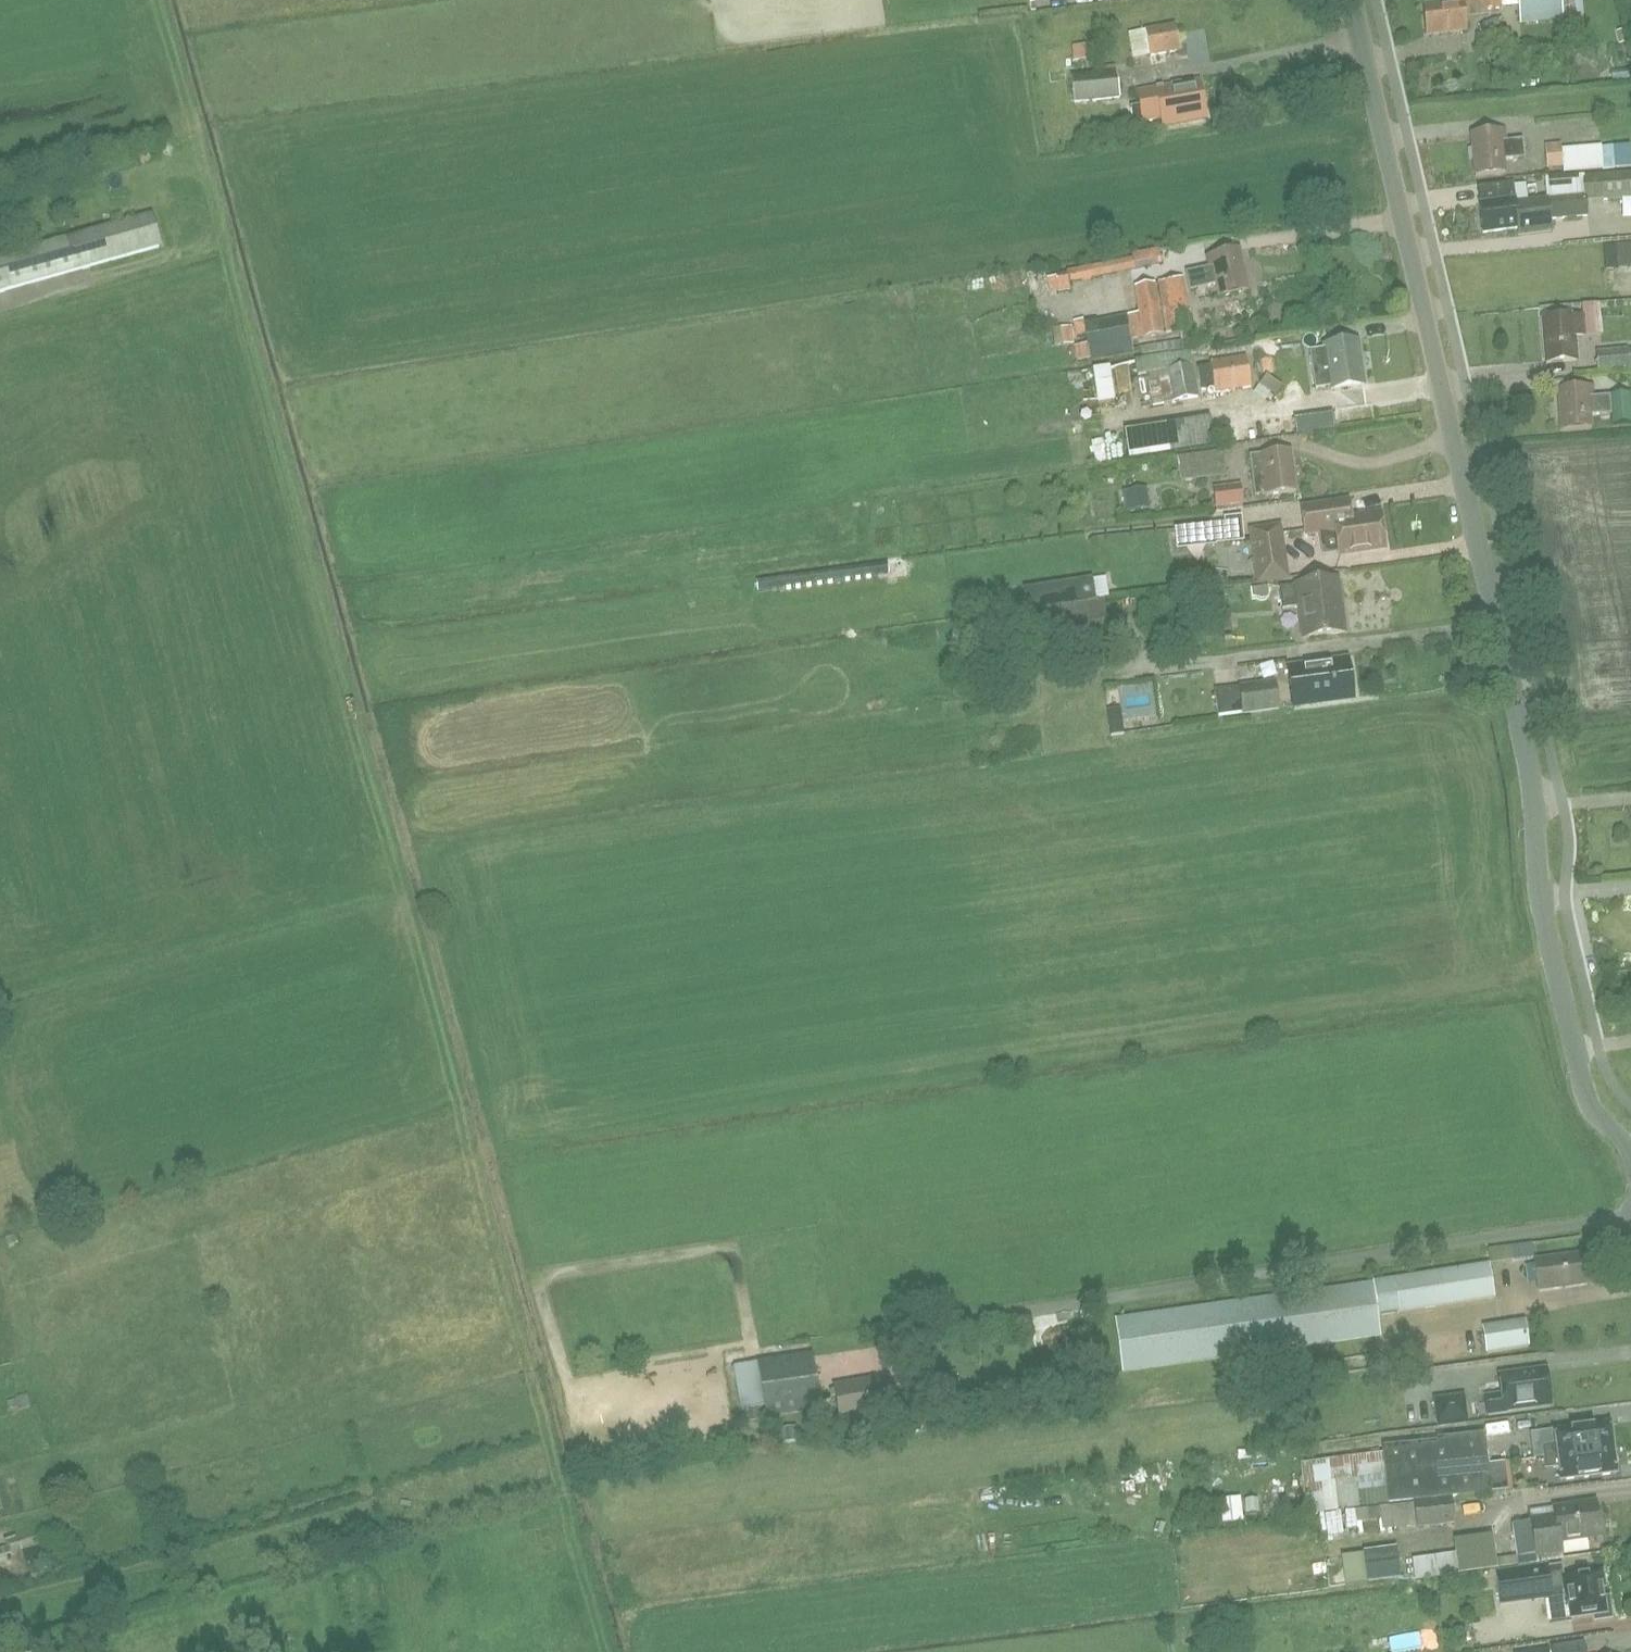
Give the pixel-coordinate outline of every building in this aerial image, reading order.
[(1424,4),(1427,35),(1466,30),(1463,8),(1477,7),(1478,11),(1501,8),(1500,0),(1455,0),(1424,4)] [(1562,20),(1560,0),(1517,0),(1519,24),(1562,20)] [(1582,15),(1581,0),(1562,0),(1564,16),(1582,15)] [(1149,56),(1179,51),(1175,25),(1145,31),(1149,56)] [(1079,67),(1092,66),(1091,46),(1078,47),(1079,67)] [(1074,103),(1119,97),(1115,69),(1070,75),(1074,103)] [(1162,126),(1205,118),(1198,81),(1156,89),(1156,91),(1137,94),(1142,121),(1161,118),(1162,126)] [(1504,161),(1525,159),(1523,141),(1512,142),(1505,142),(1504,130),(1471,134),(1475,176),(1505,173),(1504,161)] [(1600,147),(1561,150),(1562,169),(1562,172),(1602,168),(1600,147)] [(1547,200),(1585,196),(1583,175),(1546,178),(1547,200)] [(1515,201),(1512,184),(1479,188),(1481,205),(1479,206),(1483,233),(1517,228),(1518,235),(1536,233),(1532,202),(1515,204),(1515,201)] [(1547,200),(1532,202),(1536,233),(1551,231),(1550,219),(1587,216),(1586,200),(1585,196),(1547,200)] [(163,245),(154,213),(66,237),(0,257),(0,292),(163,245)] [(1608,247),(1607,269),(1627,270),(1628,247),(1608,247)] [(1068,279),(1106,272),(1134,266),(1134,263),(1160,257),(1158,249),(1133,255),(1115,259),(1116,261),(1067,270),(1067,273),(1056,275),(1058,292),(1070,290),(1068,279)] [(1190,292),(1196,290),(1216,286),(1219,297),(1248,291),(1238,249),(1206,257),(1208,268),(1185,273),(1190,292)] [(1182,277),(1138,286),(1147,335),(1192,326),(1182,277)] [(1089,357),(1089,359),(1132,351),(1126,315),(1075,324),(1077,337),(1085,336),(1086,343),(1076,345),(1078,359),(1089,357)] [(1584,317),(1572,318),(1542,320),(1545,364),(1576,361),(1574,338),(1586,337),(1584,317)] [(1324,345),(1324,349),(1309,351),(1315,389),(1330,387),(1330,390),(1363,385),(1356,341),(1324,345)] [(1628,351),(1595,353),(1597,370),(1630,368),(1630,369),(1630,350),(1628,351)] [(1190,352),(1167,356),(1143,360),(1146,373),(1151,406),(1173,402),(1198,398),(1192,365),(1190,352)] [(1214,393),(1250,387),(1245,356),(1209,362),(1210,365),(1197,368),(1201,391),(1213,389),(1214,393)] [(1283,386),(1265,374),(1257,385),(1275,397),(1283,386)] [(1592,396),(1591,386),(1558,389),(1561,432),(1591,429),(1590,416),(1611,414),(1612,429),(1628,428),(1628,425),(1630,424),(1630,397),(1609,398),(1609,395),(1592,396)] [(1294,417),(1297,434),(1335,428),(1332,412),(1294,417)] [(1128,458),(1156,454),(1156,456),(1215,447),(1211,420),(1125,433),(1128,458)] [(1255,497),(1265,496),(1295,492),(1290,451),(1250,456),(1255,497)] [(1177,458),(1181,482),(1226,475),(1222,452),(1199,456),(1199,455),(1177,458)] [(1216,512),(1242,509),(1239,485),(1213,488),(1216,512)] [(1306,534),(1336,530),(1339,554),(1384,547),(1379,514),(1350,519),(1347,502),(1302,508),(1306,534)] [(1257,512),(1258,525),(1274,524),(1273,511),(1257,512)] [(1218,524),(1179,526),(1180,551),(1194,551),(1195,561),(1220,559),(1218,524)] [(1250,531),(1251,539),(1256,570),(1284,565),(1279,527),(1250,531)] [(1092,578),(1072,581),(1075,604),(1095,601),(1095,599),(1108,597),(1105,577),(1092,579),(1092,578)] [(1282,609),(1299,607),(1303,607),(1307,638),(1344,633),(1337,580),(1279,588),(1282,609)] [(1049,608),(1046,585),(1023,588),(1026,611),(1049,608)] [(1251,599),(1256,598),(1260,600),(1265,600),(1269,597),(1268,586),(1250,589),(1251,599)] [(1040,657),(1110,646),(1103,601),(1033,611),(1040,657)] [(1292,706),(1353,698),(1348,661),(1287,669),(1292,706)] [(1242,716),(1279,711),(1275,681),(1238,686),(1242,716)] [(1473,701),(1480,700),(1478,690),(1472,691),(1473,701)] [(17,1245),(14,1236),(5,1239),(8,1248),(17,1245)] [(1538,1291),(1586,1284),(1582,1254),(1534,1260),(1538,1291)] [(1377,1315),(1494,1299),(1490,1266),(1114,1319),(1122,1372),(1380,1336),(1377,1315)] [(1525,1329),(1485,1334),(1488,1354),(1527,1348),(1525,1329)] [(750,1421),(768,1419),(818,1411),(814,1384),(810,1354),(759,1362),(759,1363),(733,1367),(740,1410),(748,1409),(750,1421)] [(1446,1370),(1416,1375),(1418,1388),(1448,1383),(1446,1370)] [(1506,1413),(1505,1410),(1550,1404),(1545,1371),(1499,1378),(1502,1397),(1485,1400),(1487,1415),(1506,1413)] [(917,1407),(945,1401),(940,1375),(912,1380),(917,1407)] [(841,1425),(881,1418),(874,1380),(834,1387),(841,1425)] [(1468,1424),(1464,1395),(1433,1399),(1437,1427),(1468,1424)] [(1295,1423),(1313,1422),(1311,1396),(1294,1397),(1295,1423)] [(1550,1430),(1552,1444),(1539,1446),(1540,1457),(1609,1447),(1605,1421),(1550,1430)] [(1306,1514),(1341,1510),(1388,1506),(1388,1505),(1492,1494),(1484,1434),(1437,1439),(1436,1442),(1382,1447),(1382,1452),(1299,1464),(1306,1514)] [(1609,1447),(1540,1457),(1542,1468),(1555,1466),(1555,1470),(1556,1473),(1557,1481),(1613,1473),(1609,1447)] [(1123,1486),(1148,1485),(1147,1471),(1122,1472),(1123,1486)] [(1382,1530),(1453,1521),(1451,1501),(1355,1513),(1356,1524),(1381,1521),(1382,1530)] [(1560,1542),(1599,1536),(1595,1504),(1554,1510),(1555,1519),(1531,1523),(1535,1555),(1561,1551),(1560,1542)] [(1226,1509),(1228,1527),(1243,1525),(1241,1507),(1226,1509)] [(1328,1548),(1325,1522),(1314,1523),(1316,1549),(1328,1548)] [(1462,1575),(1499,1572),(1497,1538),(1460,1540),(1462,1575)] [(1396,1548),(1364,1553),(1364,1555),(1342,1558),(1345,1586),(1400,1578),(1396,1548)] [(1419,1559),(1421,1583),(1460,1581),(1459,1557),(1419,1559)] [(1604,1587),(1601,1572),(1562,1578),(1566,1606),(1569,1605),(1571,1618),(1594,1615),(1594,1621),(1611,1618),(1608,1598),(1602,1599),(1601,1587),(1604,1587)]
